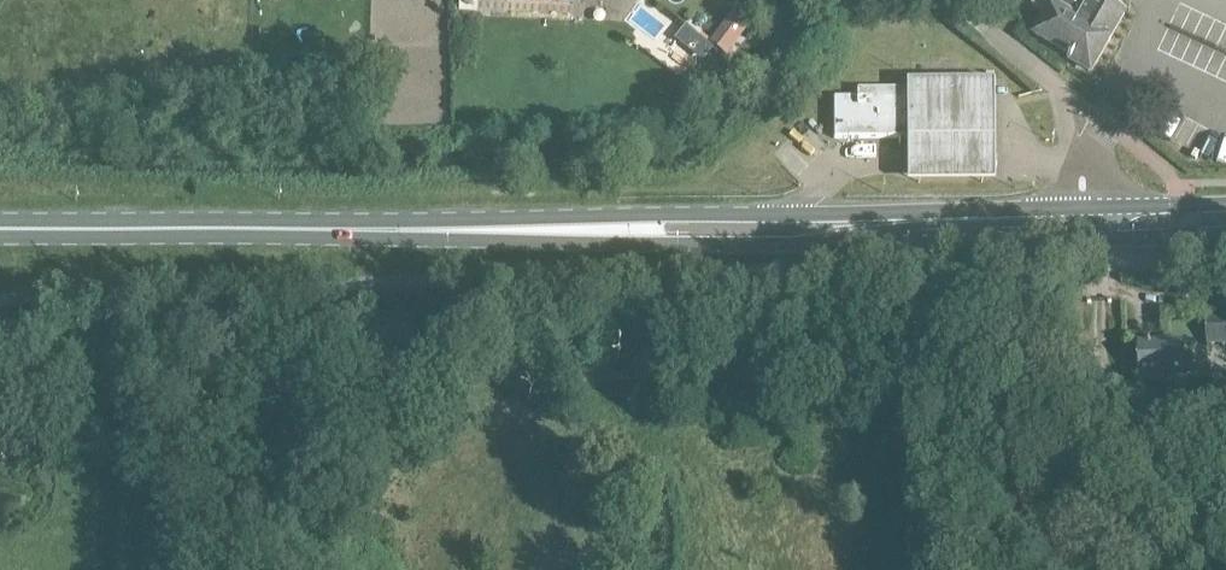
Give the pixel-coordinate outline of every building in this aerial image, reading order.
[(1031,4),(1042,11),(1048,0),(1033,0),(1031,4)] [(1034,35),(1069,54),(1067,57),(1099,75),(1118,42),(1109,37),(1125,9),(1117,4),(1119,0),(1054,0),(1034,35)] [(730,11),(709,40),(727,52),(747,24),(730,11)] [(678,37),(706,60),(713,51),(711,48),(713,45),(702,36),(700,39),(686,28),(678,37)] [(907,176),(907,180),(996,178),(994,75),(962,76),(907,78),(907,79),(907,163),(907,176)] [(857,99),(834,99),(834,133),(834,139),(907,138),(907,90),(857,90),(857,99)] [(1210,317),(1210,344),(1225,345),(1225,317),(1210,317)] [(1185,344),(1140,345),(1142,378),(1193,376),(1192,355),(1185,355),(1185,344)]
